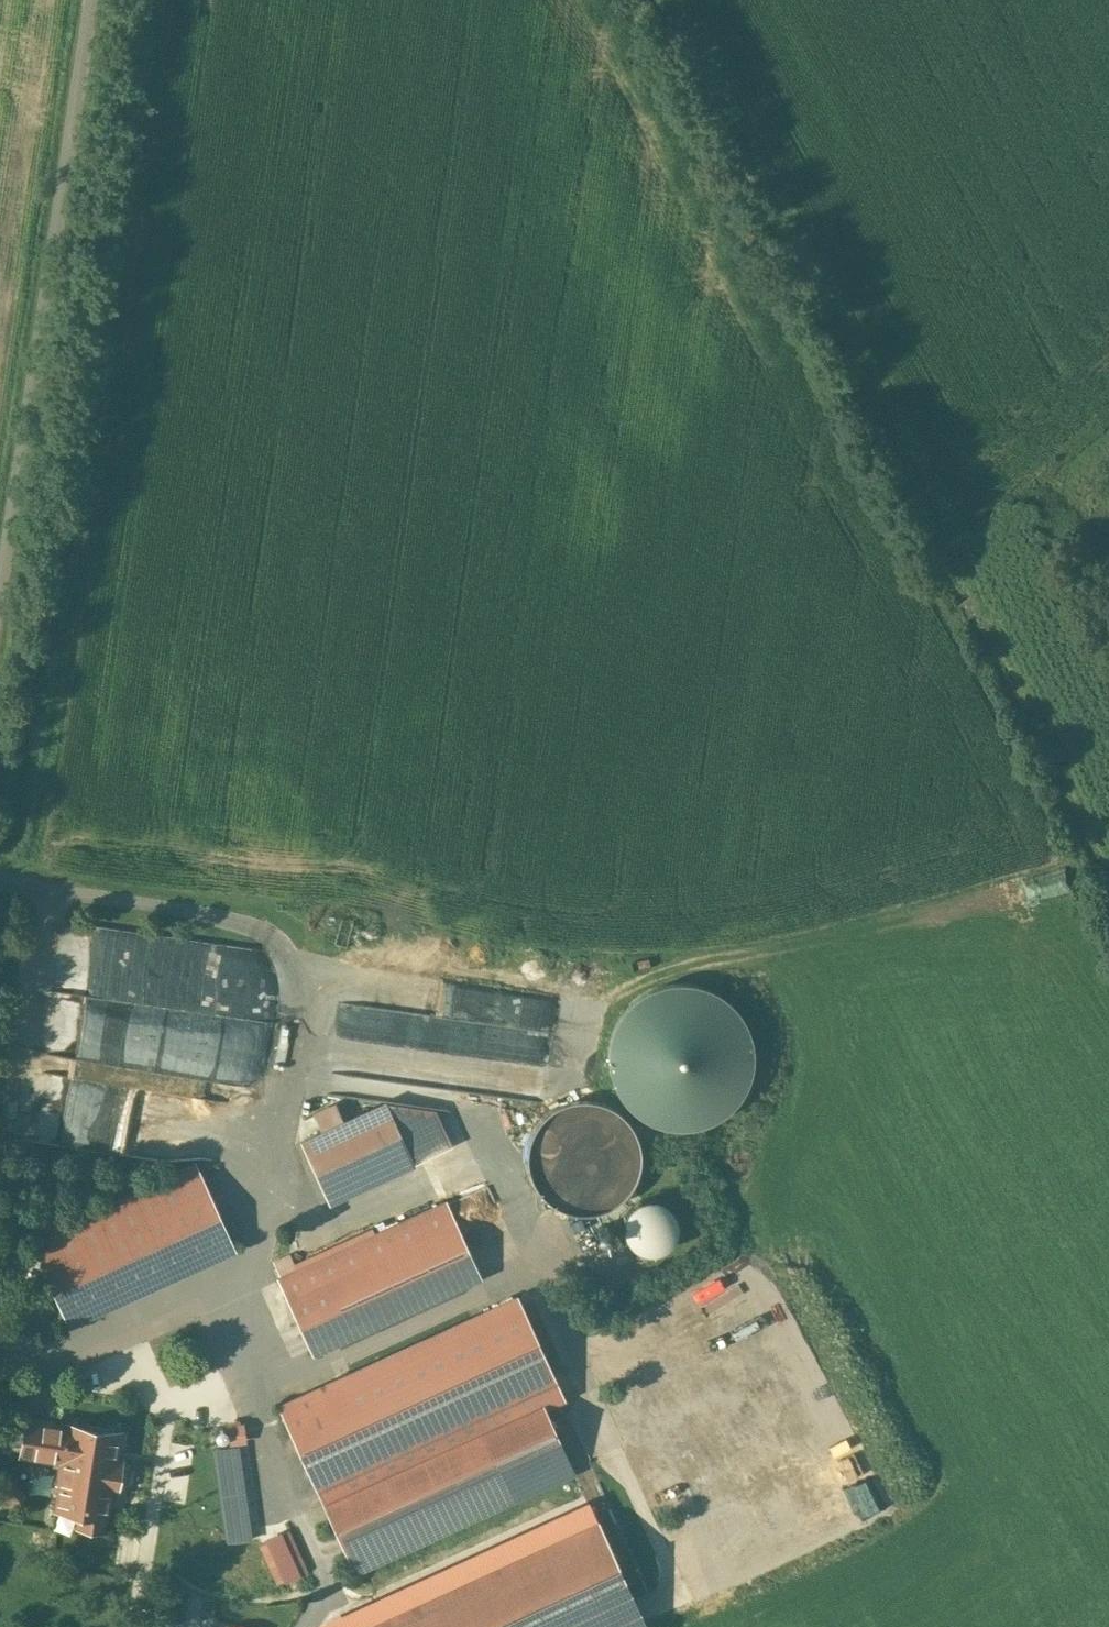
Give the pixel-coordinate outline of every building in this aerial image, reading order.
[(638,996),(622,1012),(611,1032),(607,1054),(610,1077),(620,1097),(636,1113),(656,1124),(678,1128),(703,1124),(725,1112),(742,1093),(751,1070),(751,1045),(743,1021),(727,1001),(706,988),(681,983),(659,986),(638,996)] [(171,1069),(180,1003),(54,987),(43,1068),(61,1070),(55,1121),(61,1122),(59,1137),(86,1141),(90,1111),(225,1129),(229,1096),(184,1091),(187,1072),(171,1069)] [(461,1038),(457,1087),(537,1093),(540,1044),(461,1038)] [(531,1130),(526,1150),(527,1170),(535,1188),(549,1202),(567,1211),(587,1214),(606,1209),(621,1199),(633,1185),(639,1168),(641,1150),(636,1133),(626,1118),(612,1106),(595,1100),(577,1099),(560,1103),(543,1114),(531,1130)] [(384,1102),(302,1138),(331,1202),(412,1165),(384,1102)] [(198,1169),(33,1239),(68,1320),(233,1250),(198,1169)] [(635,1206),(629,1213),(626,1221),(625,1230),(628,1239),(633,1246),(641,1251),(650,1253),(658,1253),(666,1249),(672,1244),(676,1237),(678,1228),(677,1220),(673,1213),(668,1207),(661,1202),(652,1201),(643,1202),(635,1206)] [(448,1207),(283,1278),(313,1349),(479,1277),(448,1207)] [(522,1298),(282,1408),(325,1502),(541,1406),(566,1394),(522,1298)] [(325,1502),(355,1568),(570,1472),(541,1406),(325,1502)] [(119,1432),(24,1418),(19,1454),(64,1461),(55,1509),(81,1512),(78,1527),(102,1531),(110,1491),(115,1491),(122,1460),(116,1458),(119,1432)] [(363,1626),(640,1626),(645,1625),(595,1519),(363,1626)]
